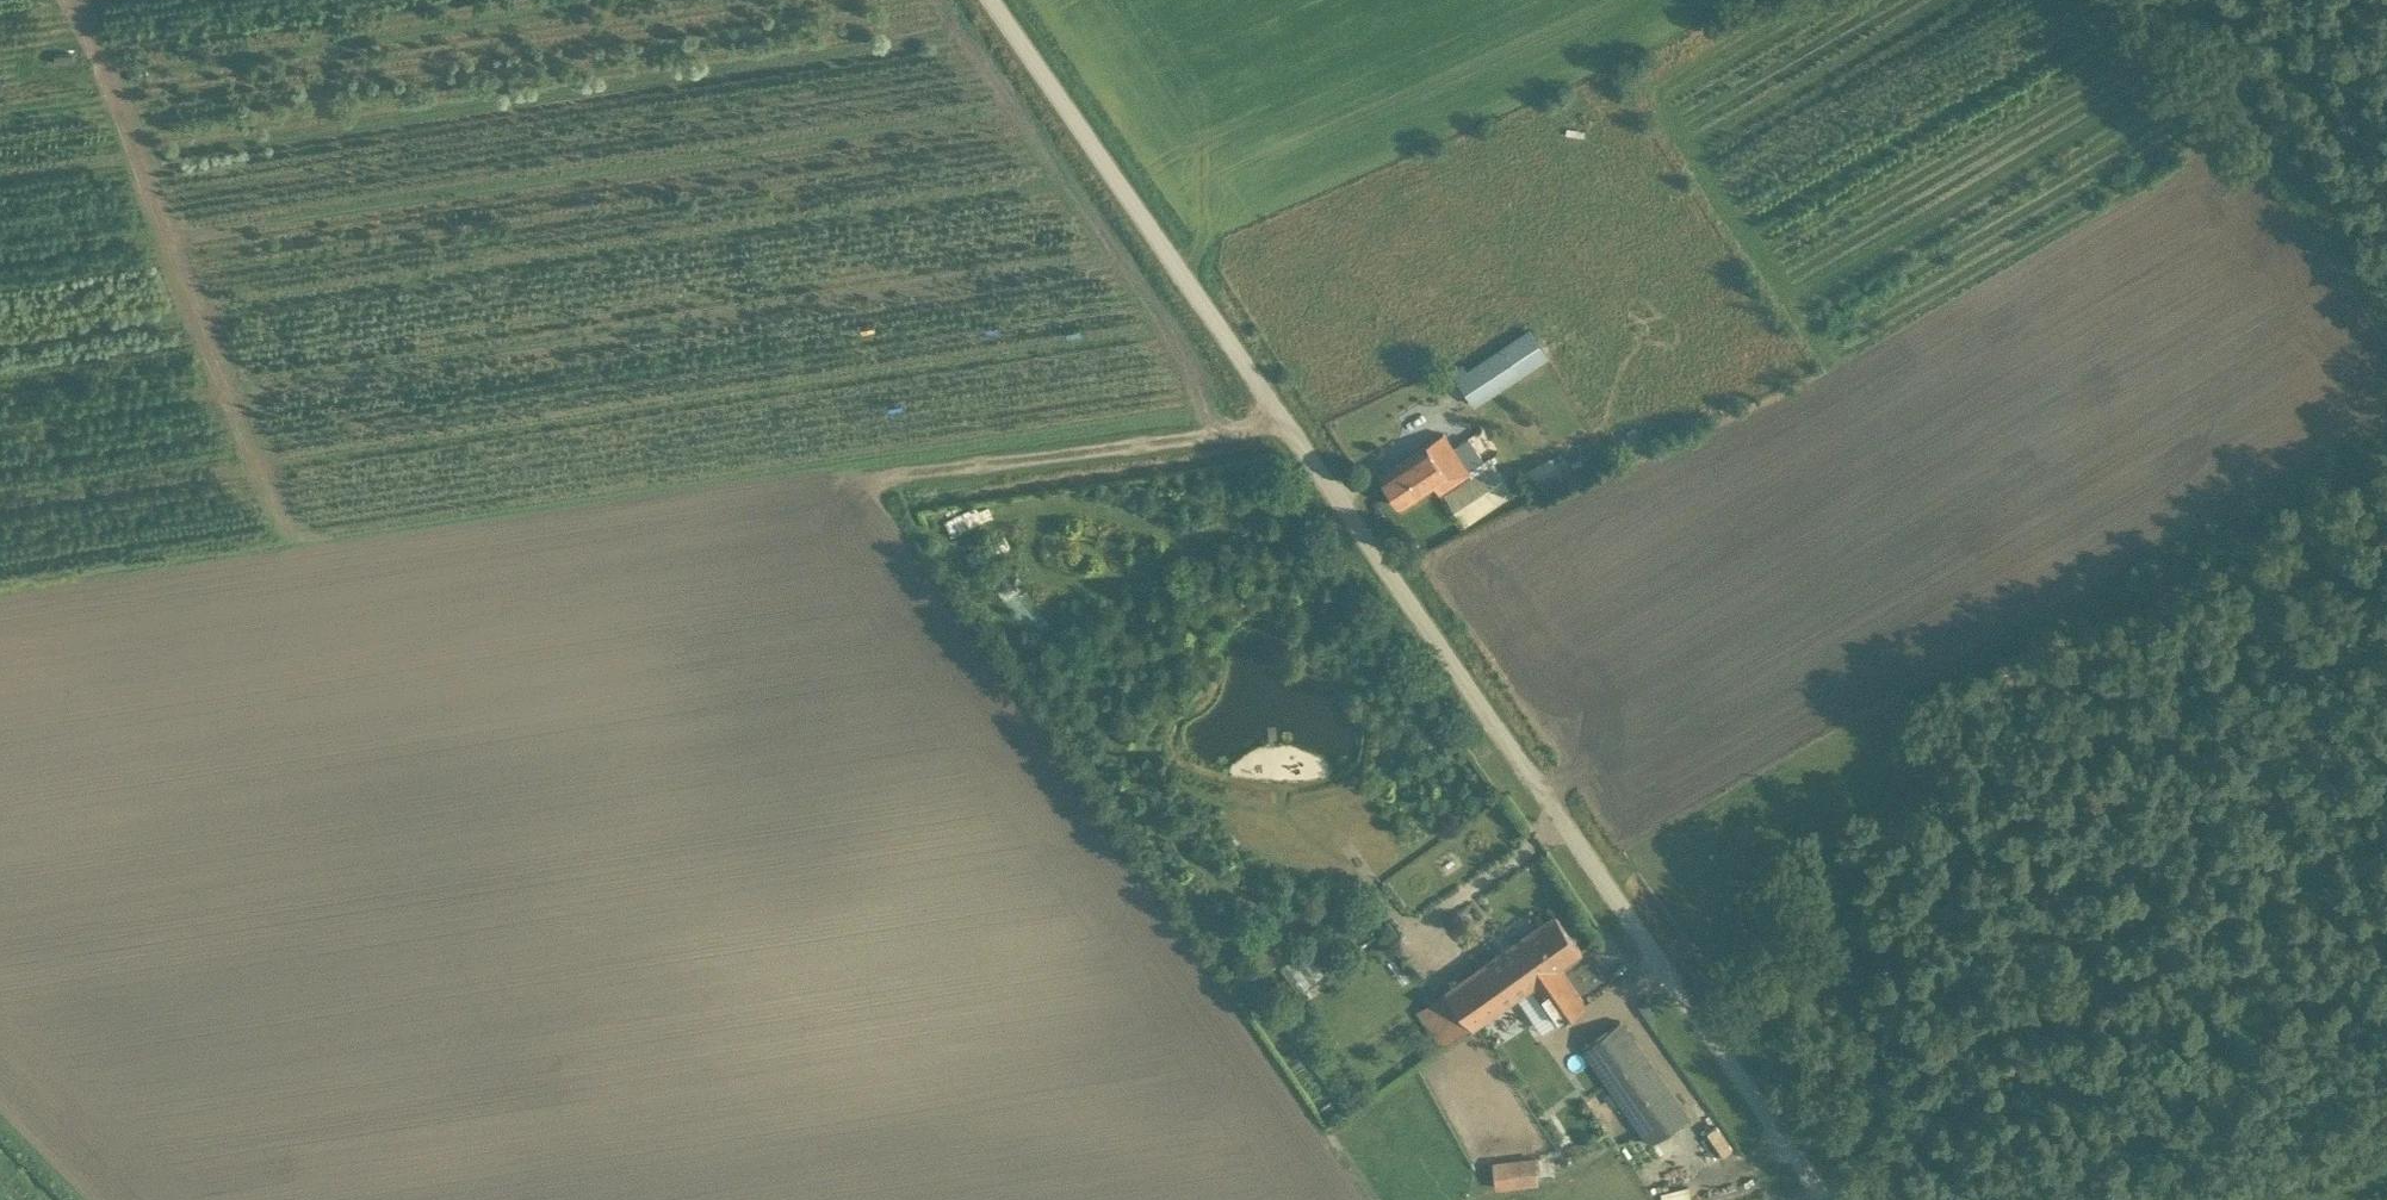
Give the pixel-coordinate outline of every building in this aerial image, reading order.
[(1457,376),(1475,404),(1548,358),(1530,330),(1457,376)] [(1440,491),(1460,477),(1470,470),(1443,431),(1400,461),(1381,474),(1401,505),(1434,483),(1440,491)] [(1446,492),(1468,524),(1514,493),(1491,461),(1446,492)] [(1020,577),(1004,585),(1026,631),(1042,623),(1020,577)] [(1429,1004),(1419,1011),(1443,1045),(1445,1047),(1454,1040),(1468,1030),(1475,1025),(1505,1004),(1491,983),(1529,956),(1534,962),(1542,956),(1546,961),(1550,958),(1551,960),(1553,959),(1557,965),(1559,964),(1559,965),(1581,949),(1582,948),(1557,913),(1537,927),(1495,957),(1438,998),(1431,1003),(1429,1004)] [(1301,949),(1282,964),(1300,987),(1319,972),(1301,949)] [(1529,956),(1491,983),(1505,1004),(1533,984),(1560,1022),(1567,1017),(1587,1003),(1586,1003),(1565,974),(1559,965),(1559,964),(1557,965),(1553,959),(1551,960),(1550,958),(1546,961),(1542,956),(1534,962),(1529,956)] [(1651,1143),(1670,1129),(1690,1115),(1621,1020),(1583,1047),(1651,1143)] [(1724,1154),(1734,1148),(1716,1124),(1707,1131),(1724,1154)] [(1536,1157),(1493,1161),(1496,1189),(1539,1184),(1536,1157)]
